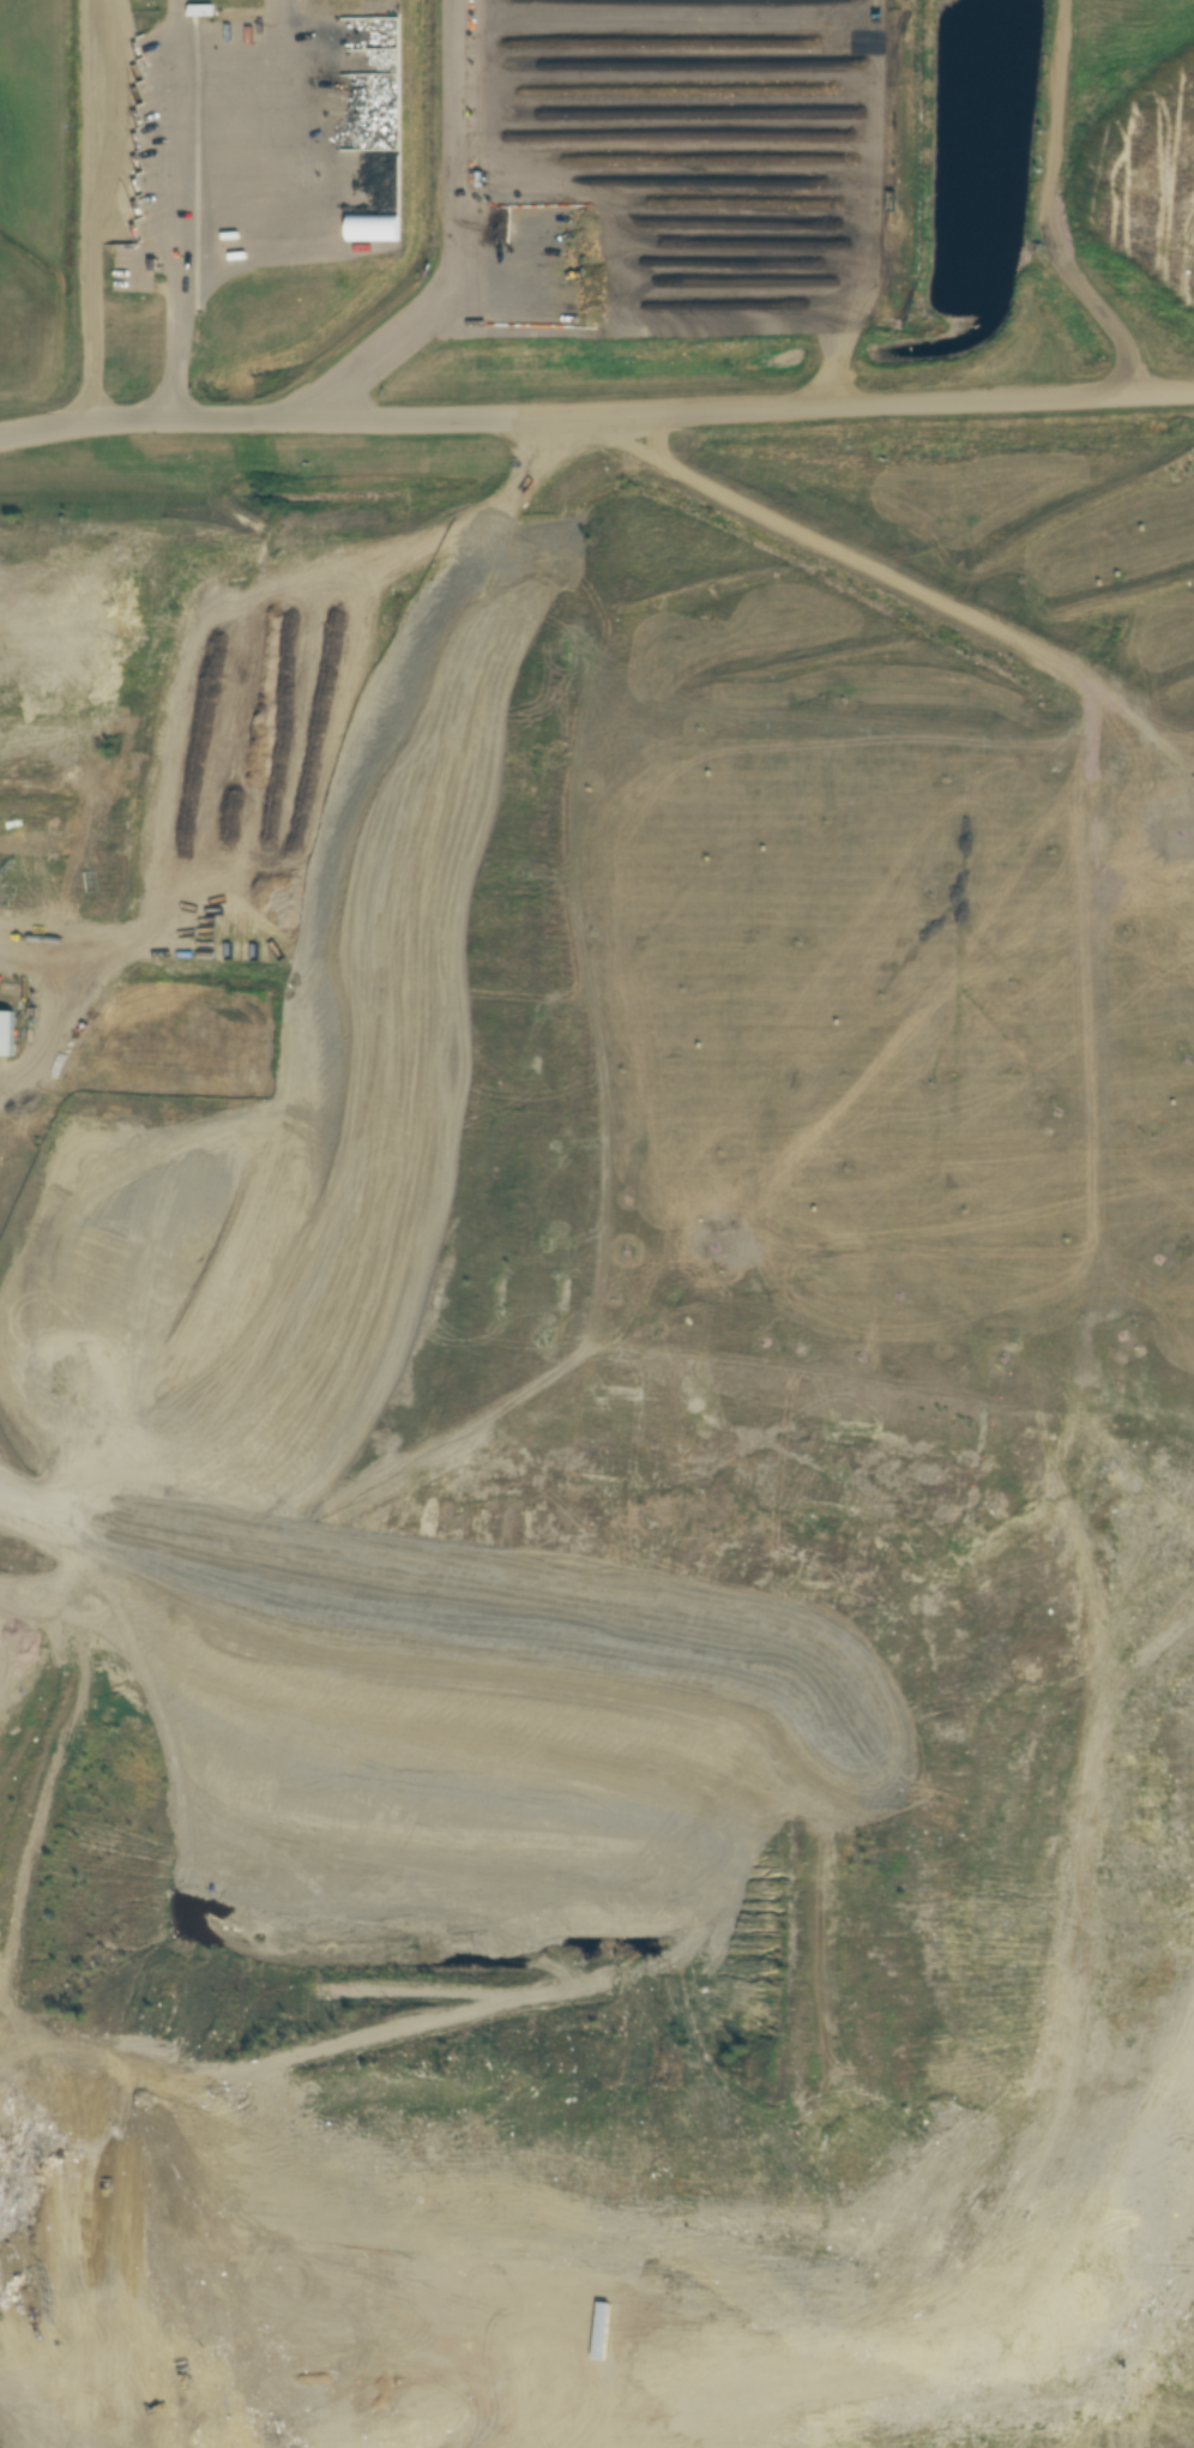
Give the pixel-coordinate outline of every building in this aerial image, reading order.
[(189,17),(213,17),(213,5),(189,5),(189,17)] [(129,211),(122,213),(133,243),(140,241),(129,211)] [(23,1067),(23,1000),(0,1000),(0,1067),(23,1067)]
